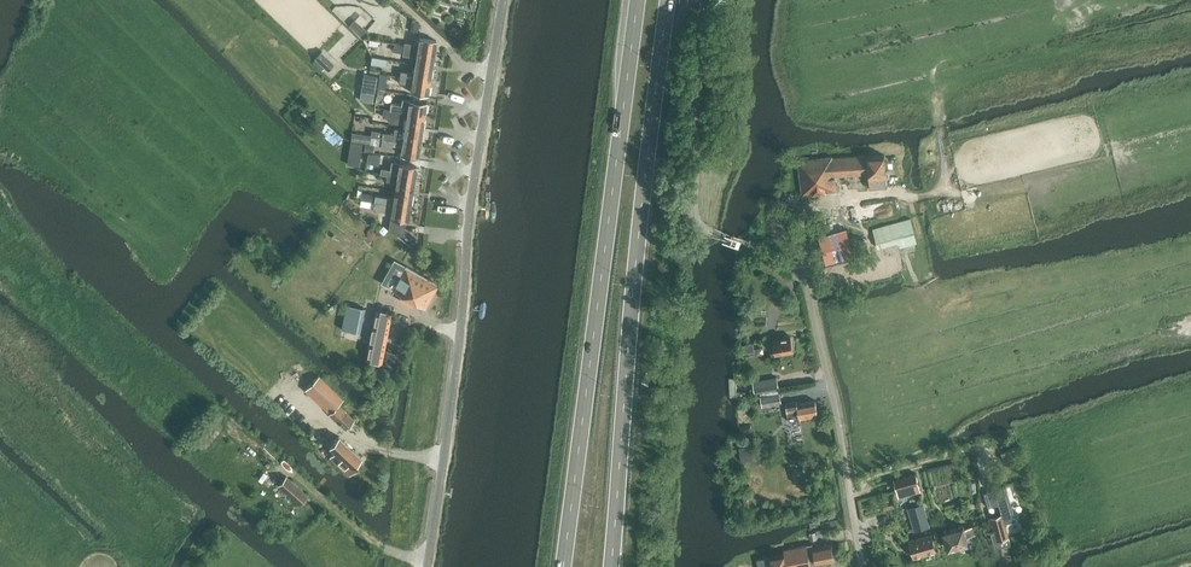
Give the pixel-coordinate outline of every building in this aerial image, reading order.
[(354,20),(348,26),(359,36),(365,30),(354,20)] [(418,33),(419,22),(411,21),(409,31),(418,33)] [(389,42),(389,46),(434,53),(436,40),(419,38),(418,44),(404,42),(404,44),(389,42)] [(434,53),(389,46),(388,50),(403,52),(402,54),(416,56),(415,63),(432,66),(434,53)] [(334,64),(321,52),(316,58),(328,70),(334,64)] [(369,72),(375,73),(377,65),(387,66),(387,59),(372,57),(369,72)] [(401,71),(400,76),(430,81),(432,68),(414,66),(413,73),(401,71)] [(361,91),(368,92),(367,101),(373,102),(377,76),(364,74),(361,91)] [(379,74),(377,89),(385,90),(387,75),(379,74)] [(430,81),(400,76),(399,82),(411,84),(410,91),(428,94),(430,81)] [(382,109),(384,109),(424,115),(426,102),(409,100),(408,106),(383,101),(382,109)] [(405,124),(405,125),(422,128),(424,115),(384,109),(383,116),(390,117),(389,121),(405,124)] [(374,136),(382,137),(420,143),(422,131),(405,128),(404,129),(395,127),(394,133),(383,132),(371,130),(371,135),(352,132),(350,140),(373,144),(374,136)] [(420,143),(382,137),(381,146),(392,148),(392,145),(402,146),(401,154),(418,156),(420,143)] [(347,163),(359,165),(362,143),(351,141),(347,163)] [(364,151),(372,152),(373,145),(366,144),(364,151)] [(367,153),(366,164),(378,166),(380,155),(367,153)] [(871,188),(888,187),(885,154),(868,155),(833,158),(833,156),(798,161),(802,195),(838,190),(836,175),(870,173),(871,188)] [(387,173),(387,174),(414,179),(416,166),(399,163),(398,172),(395,171),(395,170),(388,169),(387,173)] [(395,189),(412,192),(414,179),(387,174),(386,180),(396,182),(395,189)] [(395,189),(395,191),(393,198),(375,195),(375,196),(366,195),(365,200),(410,207),(412,192),(395,189)] [(410,207),(365,200),(361,199),(360,206),(373,208),(373,209),(391,212),(390,217),(391,217),(390,221),(388,229),(395,234),(403,235),(405,223),(404,223),(405,219),(408,220),(410,207)] [(910,218),(900,221),(872,230),(878,249),(899,242),(901,247),(917,242),(910,218)] [(368,229),(366,234),(368,238),(372,240),(377,239),(378,235),(377,230),(373,228),(368,229)] [(857,236),(850,238),(848,231),(824,238),(832,266),(856,259),(855,254),(862,252),(857,236)] [(383,283),(409,298),(406,302),(412,305),(414,301),(425,307),(438,284),(395,261),(383,283)] [(353,296),(351,305),(347,304),(342,329),(359,333),(366,299),(353,296)] [(365,360),(381,363),(384,350),(392,312),(376,309),(365,360)] [(773,339),(775,354),(794,350),(791,336),(773,339)] [(743,344),(745,353),(755,351),(754,342),(743,344)] [(384,363),(399,366),(402,354),(386,351),(384,363)] [(331,416),(345,429),(354,419),(341,407),(344,403),(312,372),(303,382),(335,413),(331,416)] [(753,380),(755,393),(780,388),(777,375),(753,380)] [(761,396),(762,406),(781,403),(780,393),(761,396)] [(786,403),(788,411),(789,421),(800,419),(800,416),(818,413),(816,400),(797,404),(797,401),(786,403)] [(329,445),(335,450),(330,456),(349,474),(358,464),(356,462),(361,457),(352,449),(351,451),(346,446),(348,444),(338,436),(329,445)] [(741,455),(742,462),(754,460),(754,463),(765,461),(764,451),(741,455)] [(916,473),(894,479),(897,490),(910,486),(912,493),(921,490),(916,473)] [(278,485),(300,504),(307,495),(286,476),(278,485)] [(1006,486),(984,493),(988,507),(998,504),(1001,514),(1002,514),(1005,523),(1015,520),(1006,486)] [(923,504),(908,508),(915,530),(929,526),(923,504)] [(1001,514),(991,517),(997,540),(1008,537),(1005,523),(1002,514),(1001,514)] [(976,534),(974,526),(965,528),(964,525),(943,530),(948,548),(968,542),(967,537),(976,534)] [(909,540),(914,557),(936,551),(932,533),(909,540)] [(764,558),(757,560),(758,566),(816,566),(817,566),(816,563),(813,544),(785,549),(786,554),(764,558)] [(813,547),(816,563),(835,559),(832,544),(813,547)]
